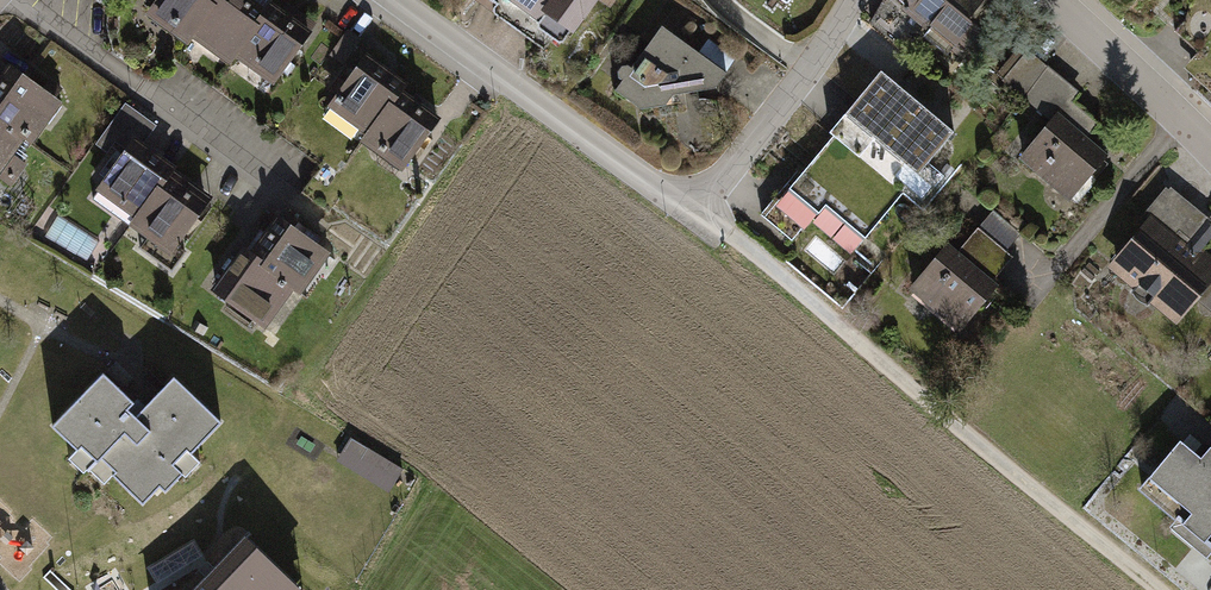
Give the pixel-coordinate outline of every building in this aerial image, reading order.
[(222,0),(151,0),(136,21),(177,51),(183,42),(219,68),(224,61),(262,88),(300,36),(260,7),(250,20),(222,0)] [(615,0),(506,0),(562,45),(597,1),(608,9),(615,0)] [(963,61),(1008,1),(1006,0),(886,0),(868,24),(901,48),(916,27),(963,61)] [(726,68),(661,25),(615,91),(641,109),(662,106),(671,95),(713,88),(726,68)] [(1070,201),(1111,155),(1085,132),(1094,121),(1069,98),(1077,90),(1029,48),(1001,79),(1045,117),(1014,151),(1070,201)] [(399,87),(358,59),(321,110),(357,135),(349,146),(390,175),(429,119),(393,94),(399,87)] [(953,126),(881,66),(845,109),(917,169),(953,126)] [(0,69),(0,160),(13,140),(22,146),(52,104),(0,69)] [(837,129),(770,207),(794,227),(812,205),(853,240),(901,185),(837,129)] [(170,169),(129,138),(91,187),(128,215),(120,226),(160,257),(200,206),(163,178),(170,169)] [(1163,189),(1100,267),(1174,327),(1210,282),(1210,261),(1186,242),(1203,221),(1163,189)] [(943,246),(902,292),(949,334),(994,285),(986,278),(1005,257),(998,251),(1011,235),(988,214),(952,254),(943,246)] [(322,258),(272,220),(244,257),(236,251),(203,296),(253,331),(281,292),(292,300),(322,258)] [(129,403),(99,375),(52,425),(112,481),(117,476),(144,501),(219,421),(173,378),(136,418),(125,407),(129,403)] [(351,438),(338,459),(388,490),(401,470),(351,438)] [(1210,554),(1210,451),(1201,463),(1179,445),(1138,492),(1170,519),(1165,526),(1206,560),(1210,554)] [(194,589),(299,589),(244,537),(194,589)]
